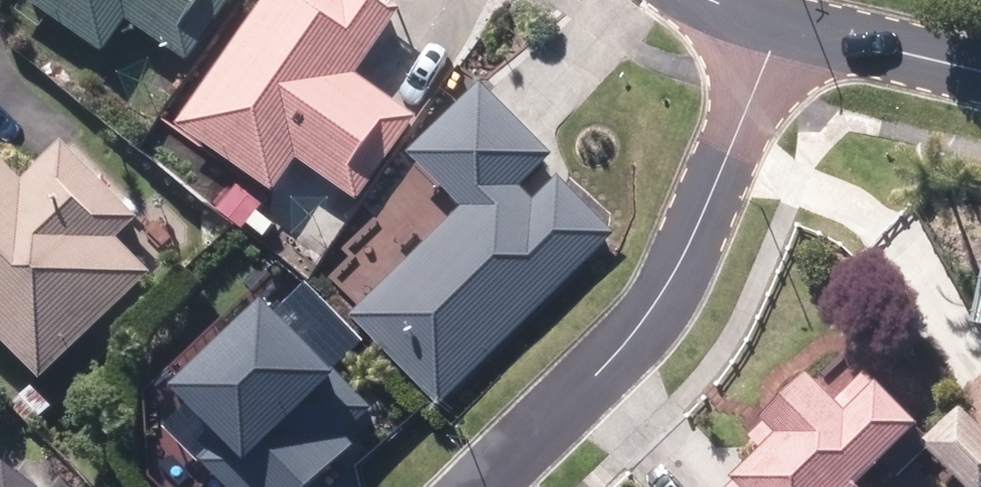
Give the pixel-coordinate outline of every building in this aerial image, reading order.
[(186,67),(233,0),(16,0),(102,61),(127,25),(186,67)] [(358,203),(416,121),(354,80),(402,11),(385,0),(266,0),(177,129),(273,197),(297,161),(358,203)] [(352,318),(439,409),(614,238),(560,181),(534,206),(519,191),(549,160),(479,88),(408,158),(462,212),(352,318)] [(40,386),(153,277),(119,242),(137,224),(61,146),(21,184),(0,162),(0,344),(40,386)] [(218,215),(244,235),(262,212),(237,192),(218,215)] [(219,486),(317,486),(354,450),(345,441),(373,413),(335,377),(332,380),(259,306),(172,394),(224,445),(201,468),(219,486)] [(749,435),(756,442),(731,470),(735,474),(723,486),(845,486),(909,422),(859,376),(838,396),(829,405),(798,373),(761,410),(754,417),(760,423),(749,435)] [(51,414),(31,393),(10,413),(30,433),(51,414)] [(3,469),(0,473),(0,486),(25,486),(3,469)]
